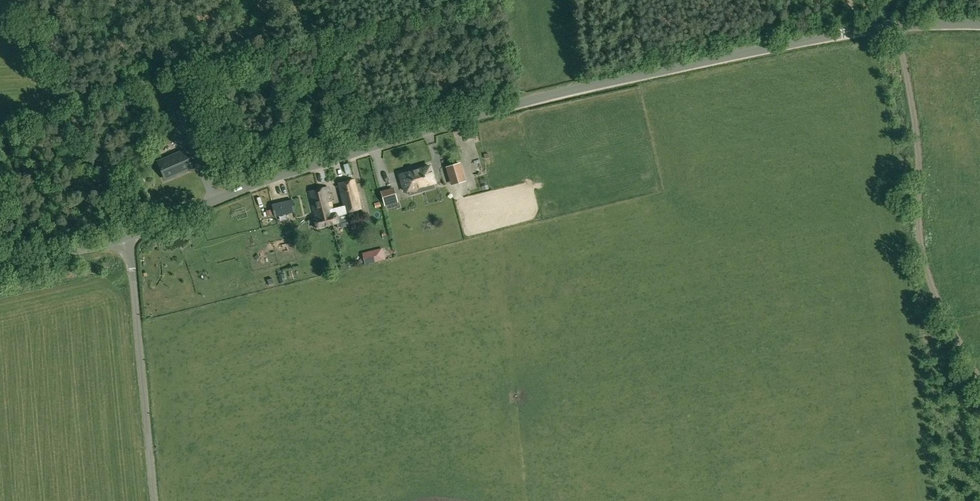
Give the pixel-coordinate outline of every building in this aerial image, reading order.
[(189,151),(163,162),(169,179),(196,168),(189,151)] [(447,167),(452,184),(465,180),(460,163),(447,167)] [(430,166),(400,175),(405,191),(408,190),(410,195),(426,190),(424,185),(435,182),(430,166)] [(346,212),(361,209),(354,179),(338,183),(344,206),(333,209),(327,187),(318,189),(321,199),(319,200),(322,211),(324,210),(326,216),(329,215),(332,224),(341,222),(339,215),(346,214),(346,212)] [(393,188),(382,191),(385,204),(397,200),(393,188)] [(316,228),(332,224),(329,215),(326,216),(324,210),(322,211),(319,200),(321,199),(318,189),(309,191),(315,218),(314,219),(316,228)] [(298,198),(272,204),(275,217),(295,212),(294,208),(300,206),(298,198)] [(375,249),(362,253),(365,264),(378,261),(377,261),(383,259),(380,249),(375,250),(375,249)]
